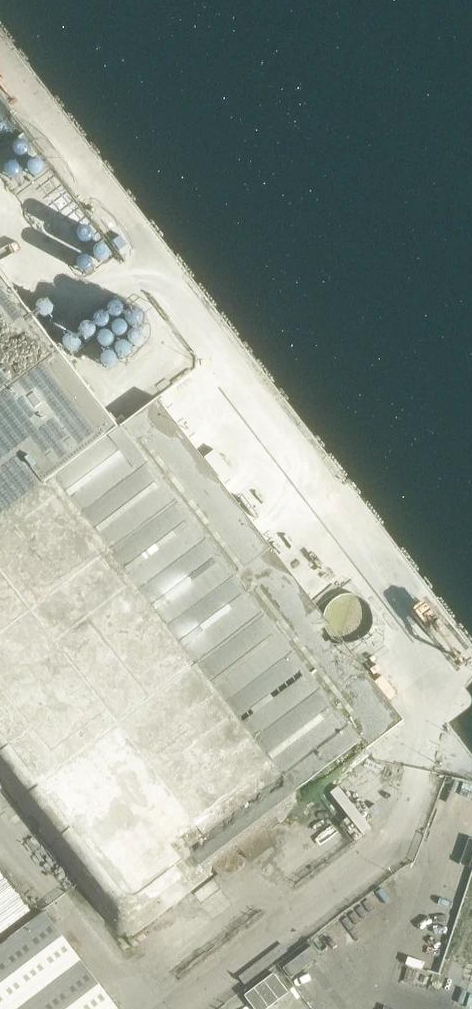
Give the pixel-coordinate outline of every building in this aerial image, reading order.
[(18,143),(17,148),(19,153),(24,155),(29,154),(32,150),(33,146),(32,142),(28,139),(22,139),(18,143)] [(36,173),(42,174),(46,171),(48,166),(47,161),(43,158),(38,157),(34,159),(31,163),(32,169),(36,173)] [(12,177),(17,178),(22,175),(24,171),(23,166),(20,163),(15,162),(11,163),(8,166),(8,172),(12,177)] [(49,192),(55,193),(59,191),(61,187),(60,183),(58,179),(53,177),(49,179),(46,182),(45,188),(49,192)] [(60,207),(65,209),(71,206),(73,200),(71,195),(68,192),(63,191),(59,193),(56,197),(56,203),(60,207)] [(72,223),(76,224),(81,223),(84,218),(83,213),(80,209),(75,208),(71,211),(68,215),(69,220),(72,223)] [(85,238),(88,240),(93,239),(96,236),(97,232),(95,227),(90,225),(85,227),(82,231),(83,235),(85,238)] [(100,258),(105,259),(110,257),(113,253),(112,248),(108,244),(103,243),(99,245),(97,250),(97,255),(100,258)] [(80,261),(81,267),(84,270),(89,272),(93,270),(96,267),(97,261),(94,256),(89,254),(83,256),(80,261)] [(198,484),(196,483),(200,455),(187,437),(171,448),(141,410),(119,427),(101,404),(51,339),(0,273),(0,783),(70,874),(101,914),(116,933),(118,935),(121,936),(126,937),(132,936),(215,871),(216,871),(235,857),(234,855),(242,848),(250,859),(274,842),(265,831),(279,820),(280,822),(318,794),(345,773),(371,754),(367,748),(403,720),(370,677),(342,673),(346,645),(318,641),(321,613),(294,610),(297,582),(269,578),(273,550),(245,546),(248,518),(221,514),(224,486),(198,484)] [(183,413),(201,410),(200,397),(193,397),(192,384),(165,388),(167,405),(182,403),(183,413)] [(199,894),(200,895),(202,895),(203,895),(204,895),(206,894),(206,893),(207,892),(207,891),(207,890),(207,889),(206,887),(205,887),(205,886),(204,886),(202,885),(201,886),(200,886),(199,887),(198,888),(198,889),(198,890),(198,891),(198,892),(198,893),(199,894)] [(44,911),(43,912),(0,944),(0,1008),(115,1008),(117,1008),(101,987),(44,911)] [(257,1008),(264,1008),(289,989),(274,970),(244,993),(257,1008)]
